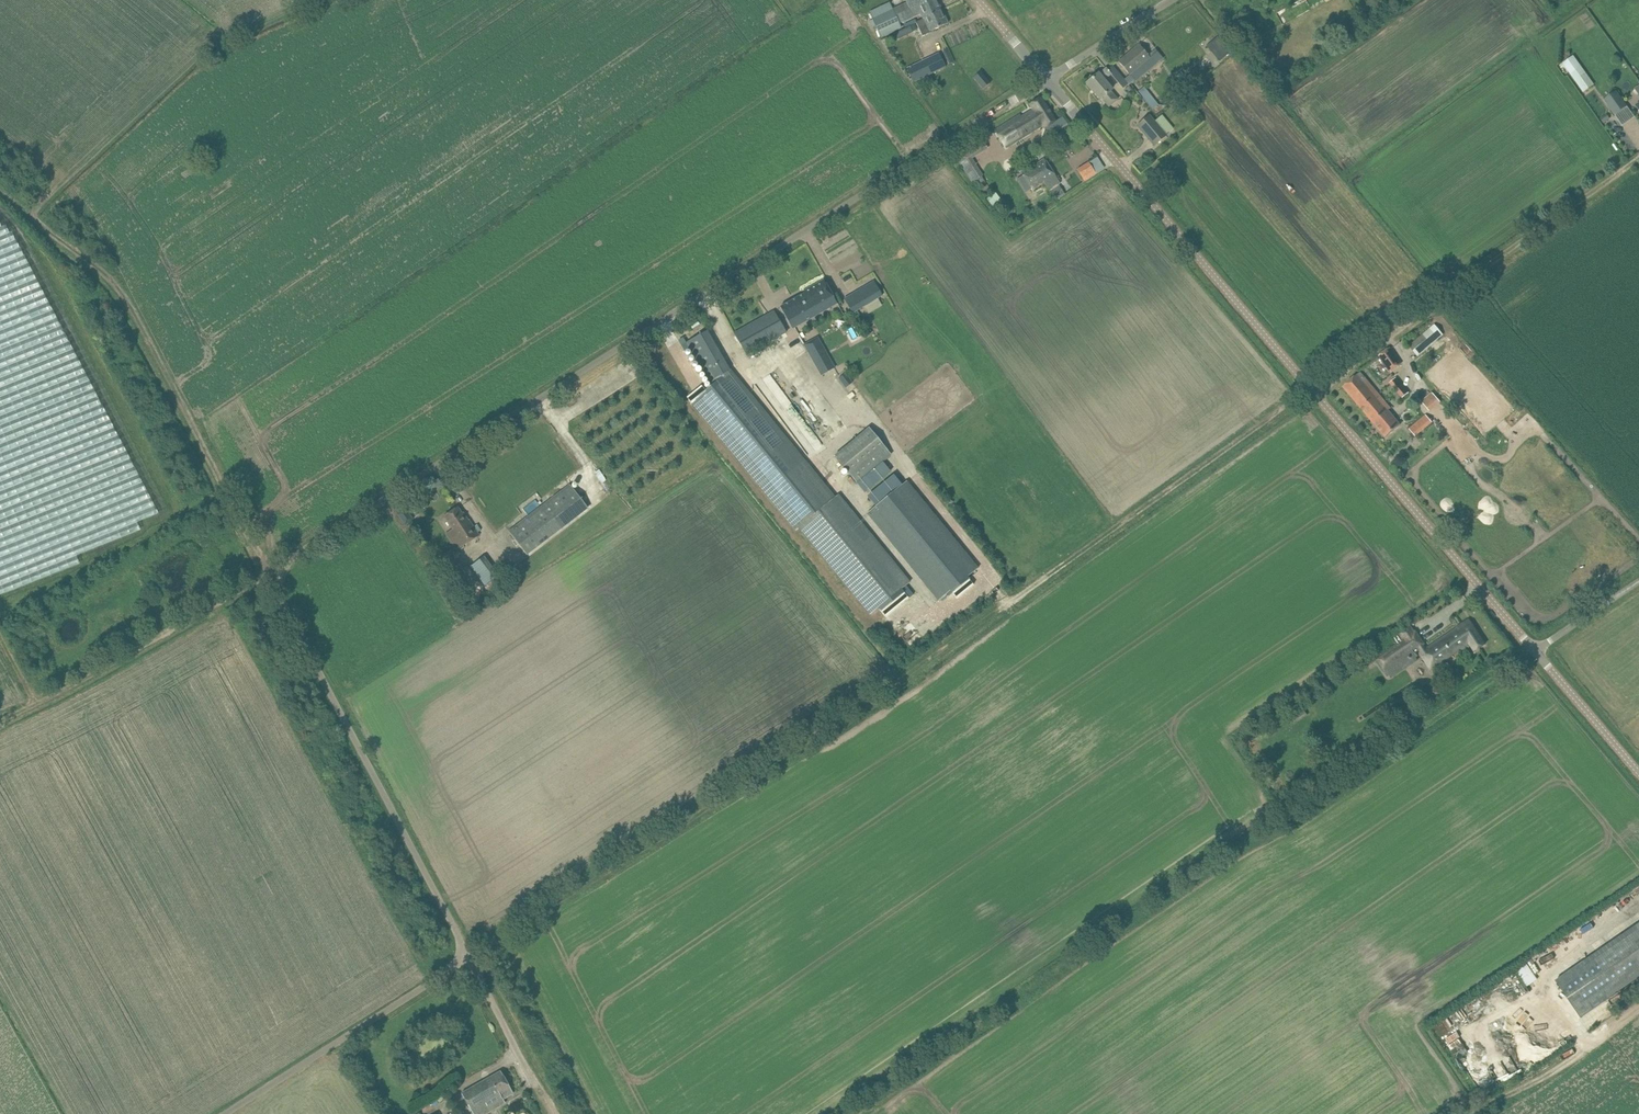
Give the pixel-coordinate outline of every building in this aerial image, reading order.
[(942,10),(937,0),(906,0),(909,6),(907,7),(905,4),(893,9),(899,23),(920,13),(923,18),(942,10)] [(893,9),(872,19),(880,38),(902,28),(899,23),(893,9)] [(948,23),(942,10),(923,18),(923,19),(916,22),(922,36),(930,33),(929,32),(948,23)] [(910,26),(892,35),(895,41),(912,32),(910,26)] [(1203,43),(1220,62),(1231,53),(1217,37),(1210,42),(1207,38),(1203,43)] [(1117,62),(1124,71),(1128,76),(1123,80),(1128,86),(1134,80),(1130,75),(1150,58),(1139,44),(1117,62)] [(948,48),(943,50),(949,64),(954,62),(948,48)] [(907,68),(914,82),(945,67),(939,53),(907,68)] [(1206,57),(1199,62),(1202,66),(1209,61),(1206,57)] [(1570,58),(1562,64),(1570,74),(1578,68),(1570,58)] [(1264,65),(1275,80),(1283,75),(1278,67),(1275,69),(1270,62),(1264,65)] [(1099,74),(1086,84),(1100,100),(1102,98),(1109,107),(1117,99),(1110,91),(1112,90),(1104,80),(1111,74),(1108,70),(1106,68),(1099,74)] [(1178,70),(1173,74),(1179,81),(1184,77),(1178,70)] [(980,72),(974,78),(983,89),(990,83),(980,72)] [(932,79),(926,82),(930,89),(933,87),(931,84),(934,82),(932,79)] [(1158,105),(1143,86),(1138,91),(1152,110),(1158,105)] [(1615,114),(1626,106),(1616,91),(1605,99),(1615,114)] [(1045,128),(1046,127),(1055,121),(1040,97),(1030,104),(1033,109),(1045,128)] [(1192,108),(1186,101),(1180,106),(1186,113),(1192,108)] [(1044,128),(1045,128),(1033,109),(1021,117),(1020,115),(995,130),(1006,148),(1043,126),(1044,128)] [(1607,114),(1600,119),(1603,123),(1609,118),(1607,114)] [(1138,125),(1154,145),(1166,136),(1149,115),(1138,125)] [(955,156),(965,171),(973,182),(983,176),(975,164),(971,158),(983,151),(982,149),(987,146),(982,139),(955,156)] [(1033,190),(1055,176),(1044,159),(1022,173),(1033,190)] [(1096,173),(1089,162),(1079,168),(1077,170),(1083,182),(1087,179),(1096,173)] [(1059,185),(1050,191),(1056,200),(1065,195),(1059,185)] [(804,294),(780,307),(792,329),(837,304),(824,280),(803,292),(804,294)] [(844,299),(852,313),(882,296),(873,281),(844,299)] [(774,310),(734,333),(746,354),(786,332),(774,310)] [(1408,346),(1417,357),(1443,335),(1434,325),(1408,346)] [(706,331),(686,342),(709,382),(717,377),(722,382),(692,406),(764,493),(795,530),(799,527),(870,614),(878,607),(886,617),(913,594),(906,585),(910,581),(839,494),(835,496),(805,460),(728,371),(706,331)] [(813,339),(803,344),(821,376),(835,368),(822,343),(818,336),(813,339)] [(1379,355),(1386,364),(1390,371),(1400,364),(1389,349),(1379,355)] [(1386,437),(1401,424),(1389,410),(1391,409),(1360,373),(1343,387),(1386,437)] [(846,374),(839,378),(846,387),(852,382),(846,374)] [(1403,398),(1410,392),(1398,376),(1391,381),(1403,398)] [(1422,401),(1432,411),(1443,401),(1433,391),(1422,401)] [(1415,436),(1432,424),(1425,416),(1409,429),(1415,436)] [(857,482),(893,454),(872,427),(836,454),(857,482)] [(878,465),(861,481),(870,491),(887,476),(878,465)] [(907,481),(868,513),(939,600),(947,593),(949,596),(953,593),(958,598),(974,585),(968,577),(978,568),(907,481)] [(479,536),(475,529),(469,520),(468,521),(463,513),(462,514),(458,508),(445,516),(453,529),(446,534),(457,550),(479,536)] [(509,532),(522,549),(540,535),(527,518),(509,532)] [(486,586),(500,577),(485,557),(472,566),(486,586)] [(1396,645),(1376,659),(1384,671),(1385,669),(1387,671),(1419,649),(1421,652),(1420,653),(1430,669),(1459,650),(1462,654),(1472,647),(1475,651),(1485,645),(1469,619),(1460,625),(1427,648),(1415,632),(1411,625),(1398,633),(1391,638),(1396,645)] [(1301,707),(1289,716),(1295,724),(1308,715),(1301,707)] [(1638,966),(1638,926),(1621,939),(1638,966)] [(496,1108),(505,1103),(503,1099),(513,1093),(501,1071),(462,1093),(473,1113),(485,1113),(496,1108)]
